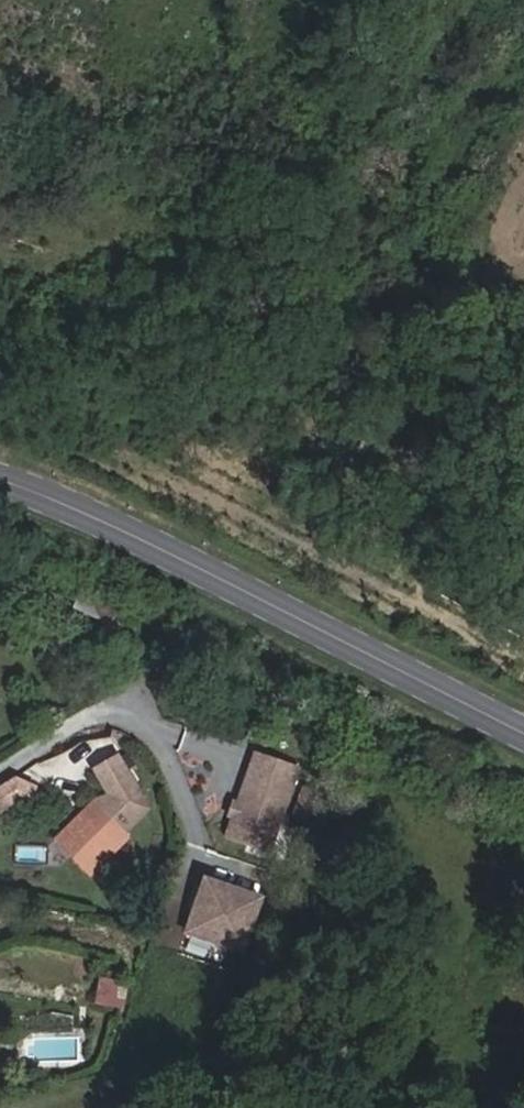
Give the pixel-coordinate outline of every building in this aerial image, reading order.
[(269,853),(298,766),(255,752),(226,838),(269,853)] [(124,833),(147,810),(116,757),(96,769),(106,785),(110,796),(96,801),(80,817),(74,833),(85,844),(73,857),(86,871),(98,864),(110,855),(128,837),(124,833)] [(73,857),(85,844),(74,833),(80,817),(58,841),(73,857)] [(243,952),(261,898),(205,879),(186,933),(243,952)] [(99,975),(97,1004),(127,1006),(129,977),(99,975)] [(77,1035),(77,1014),(32,1012),(31,1033),(77,1035)]
